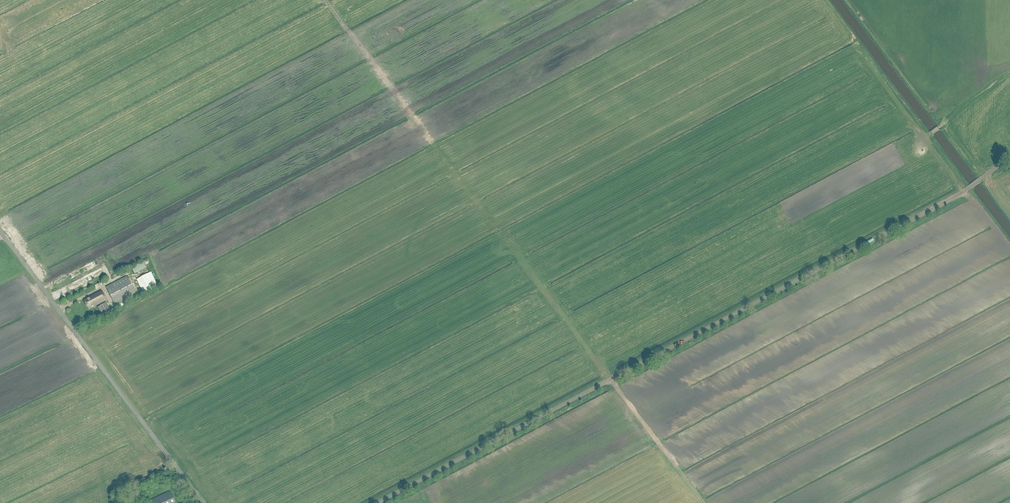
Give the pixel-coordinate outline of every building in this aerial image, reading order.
[(101,255),(95,257),(98,266),(104,264),(101,255)] [(141,264),(132,268),(135,274),(143,269),(141,264)] [(62,291),(106,273),(104,267),(97,270),(88,274),(88,275),(73,281),(74,283),(60,289),(62,291)] [(152,274),(137,281),(143,293),(158,286),(152,274)] [(127,277),(106,288),(115,306),(136,295),(127,277)] [(85,299),(99,292),(97,289),(83,296),(85,299)] [(106,301),(101,292),(84,301),(88,310),(106,301)] [(106,304),(98,308),(104,319),(112,315),(106,304)] [(90,341),(96,337),(92,329),(86,333),(90,341)] [(159,497),(152,500),(153,502),(172,502),(175,502),(170,492),(159,497)]
